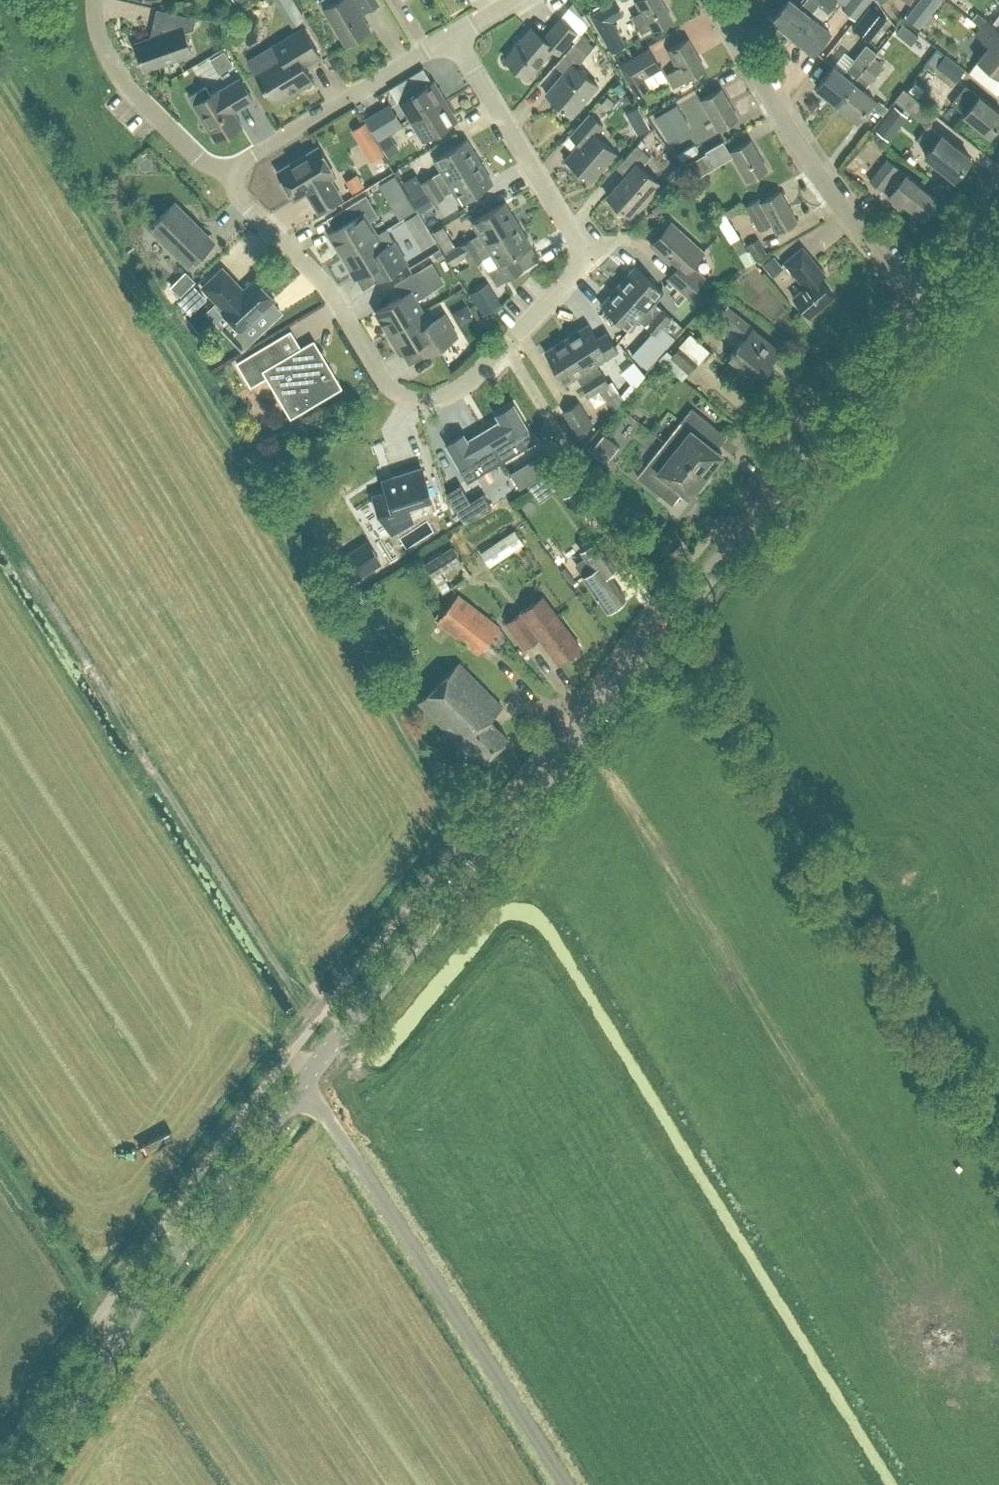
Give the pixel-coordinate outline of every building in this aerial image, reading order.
[(378,3),(377,0),(336,0),(324,7),(345,43),(370,28),(361,13),(378,3)] [(672,19),(662,0),(635,0),(641,11),(632,15),(641,32),(650,27),(652,30),(672,19)] [(793,35),(820,0),(803,0),(799,6),(792,0),(787,0),(772,18),(793,35)] [(793,35),(813,51),(830,30),(819,21),(836,0),(820,0),(793,35)] [(870,0),(850,0),(843,8),(855,18),(870,0)] [(622,14),(615,1),(591,14),(598,28),(622,14)] [(886,16),(870,3),(854,24),(869,37),(886,16)] [(921,27),(930,16),(918,6),(909,18),(921,27)] [(184,31),(193,28),(196,16),(156,7),(150,36),(135,41),(144,69),(192,52),(184,31)] [(981,27),(998,41),(998,29),(987,19),(977,12),(971,19),(981,27)] [(559,52),(576,32),(560,18),(543,37),(531,27),(505,57),(528,77),(553,47),(559,52)] [(303,26),(274,43),(273,41),(271,43),(271,45),(273,43),(280,54),(254,69),(274,103),(313,80),(303,63),(319,53),(303,26)] [(981,27),(975,34),(989,45),(977,60),(998,77),(998,41),(981,27)] [(625,44),(618,32),(605,40),(612,52),(625,44)] [(579,35),(574,41),(555,64),(564,71),(546,93),(572,115),(598,84),(576,66),(593,46),(579,35)] [(674,86),(685,80),(705,68),(688,37),(667,49),(677,66),(666,73),(674,86)] [(965,67),(956,60),(945,51),(938,46),(928,58),(936,64),(956,80),(965,67)] [(660,66),(649,47),(619,64),(636,93),(649,86),(643,76),(660,66)] [(816,85),(837,102),(873,56),(863,48),(843,73),(833,65),(816,85)] [(873,56),(837,102),(857,118),(874,97),(863,88),(884,64),(873,56)] [(220,87),(211,93),(206,83),(189,94),(216,139),(242,124),(233,110),(253,98),(240,76),(220,88),(220,87)] [(413,119),(444,100),(432,80),(401,99),(413,119)] [(965,112),(989,133),(998,121),(998,110),(979,94),(979,95),(965,84),(952,101),(965,112)] [(717,129),(738,118),(720,87),(700,99),(717,129)] [(894,98),(914,114),(923,103),(903,87),(894,98)] [(387,100),(360,112),(370,136),(398,124),(387,100)] [(444,100),(413,119),(425,139),(456,120),(444,100)] [(667,136),(687,125),(676,105),(656,116),(667,136)] [(591,181),(616,152),(595,133),(603,124),(589,112),(570,135),(578,142),(565,158),(591,181)] [(954,177),(970,156),(942,133),(941,134),(928,124),(917,138),(930,148),(925,154),(954,177)] [(394,133),(387,138),(380,143),(386,153),(401,144),(394,133)] [(882,156),(888,149),(873,136),(867,144),(882,156)] [(413,200),(480,160),(466,138),(434,157),(441,169),(407,190),(413,200)] [(747,181),(768,169),(750,138),(729,150),(747,181)] [(631,216),(660,183),(641,166),(650,155),(637,144),(617,166),(626,174),(607,195),(631,216)] [(318,210),(341,197),(330,177),(335,173),(318,145),(278,170),(295,198),(307,191),(318,210)] [(683,165),(692,179),(714,166),(706,151),(683,165)] [(855,174),(863,165),(855,157),(847,167),(855,174)] [(922,216),(937,198),(887,157),(869,179),(900,203),(902,200),(922,216)] [(420,210),(434,201),(453,189),(461,202),(493,182),(480,160),(413,200),(420,210)] [(776,232),(797,220),(779,190),(760,201),(758,197),(746,204),(760,229),(771,223),(776,232)] [(342,254),(376,233),(369,220),(378,215),(366,194),(339,209),(346,221),(328,231),(342,254)] [(189,266),(209,245),(199,235),(202,233),(192,223),(194,220),(174,200),(149,226),(189,266)] [(451,263),(466,254),(518,223),(504,201),(472,220),(479,232),(444,253),(451,263)] [(747,266),(767,254),(758,240),(745,247),(728,218),(744,208),(739,201),(716,215),(747,266)] [(687,295),(704,276),(691,264),(704,251),(671,221),(651,243),(677,267),(668,277),(687,295)] [(531,245),(518,223),(466,254),(472,264),(492,252),(498,263),(488,270),(497,284),(522,268),(514,255),(531,245)] [(384,245),(376,233),(342,254),(355,276),(373,266),(380,277),(407,262),(393,240),(384,245)] [(833,295),(819,278),(825,273),(802,246),(784,261),(804,285),(793,295),(810,315),(833,295)] [(663,325),(671,316),(654,301),(663,291),(635,265),(618,284),(663,325)] [(241,329),(274,298),(255,277),(243,288),(222,266),(202,286),(223,308),(222,309),(241,329)] [(388,331),(423,310),(417,299),(431,290),(418,268),(394,283),(401,295),(375,310),(388,331)] [(190,312),(206,297),(194,283),(177,299),(190,312)] [(675,335),(663,325),(618,284),(601,303),(629,329),(638,319),(667,344),(675,335)] [(688,296),(700,306),(708,299),(702,293),(702,292),(696,286),(688,296)] [(666,287),(662,298),(679,304),(684,293),(666,287)] [(727,306),(711,326),(724,336),(732,327),(744,337),(730,354),(758,377),(772,359),(770,358),(779,348),(727,306)] [(429,321),(423,310),(388,331),(400,352),(426,336),(433,348),(457,334),(444,312),(429,321)] [(588,323),(566,336),(598,388),(608,382),(596,363),(618,349),(606,331),(597,337),(588,323)] [(707,348),(690,333),(665,366),(681,380),(707,348)] [(598,388),(566,336),(544,350),(564,383),(576,375),(588,394),(598,388)] [(311,341),(284,357),(279,355),(272,342),(239,361),(252,383),(267,373),(275,387),(278,386),(292,411),(308,402),(309,404),(338,386),(328,370),(330,369),(320,351),(318,352),(311,341)] [(513,399),(494,410),(498,416),(483,426),(502,457),(529,440),(536,436),(528,422),(513,399)] [(576,433),(593,423),(579,400),(562,410),(576,433)] [(664,441),(706,474),(722,453),(705,439),(715,426),(692,407),(664,441)] [(464,429),(445,441),(460,465),(468,478),(475,474),(502,457),(483,426),(468,435),(464,429)] [(664,441),(637,475),(661,493),(671,480),(689,495),(696,486),(699,489),(708,478),(705,475),(706,474),(664,441)] [(549,450),(531,460),(540,474),(557,464),(549,450)] [(383,478),(387,490),(373,494),(378,510),(379,511),(391,531),(412,517),(408,502),(431,495),(422,466),(392,476),(383,478)] [(577,486),(566,469),(551,479),(563,496),(577,486)] [(483,491),(470,498),(460,482),(446,491),(455,507),(464,522),(492,505),(483,491)] [(515,528),(481,551),(490,564),(524,541),(515,528)] [(585,573),(583,574),(607,608),(625,595),(608,571),(615,566),(605,551),(616,544),(607,531),(581,549),(588,558),(585,560),(584,571),(585,573)] [(676,559),(684,550),(678,544),(670,552),(676,559)] [(452,545),(424,563),(442,592),(470,575),(452,545)] [(479,653),(500,626),(458,593),(437,621),(450,632),(451,631),(479,653)] [(536,599),(522,610),(507,621),(525,645),(540,635),(560,661),(581,645),(554,611),(548,615),(536,599)] [(459,661),(419,700),(462,744),(467,740),(485,758),(508,736),(489,718),(502,705),(459,661)]
